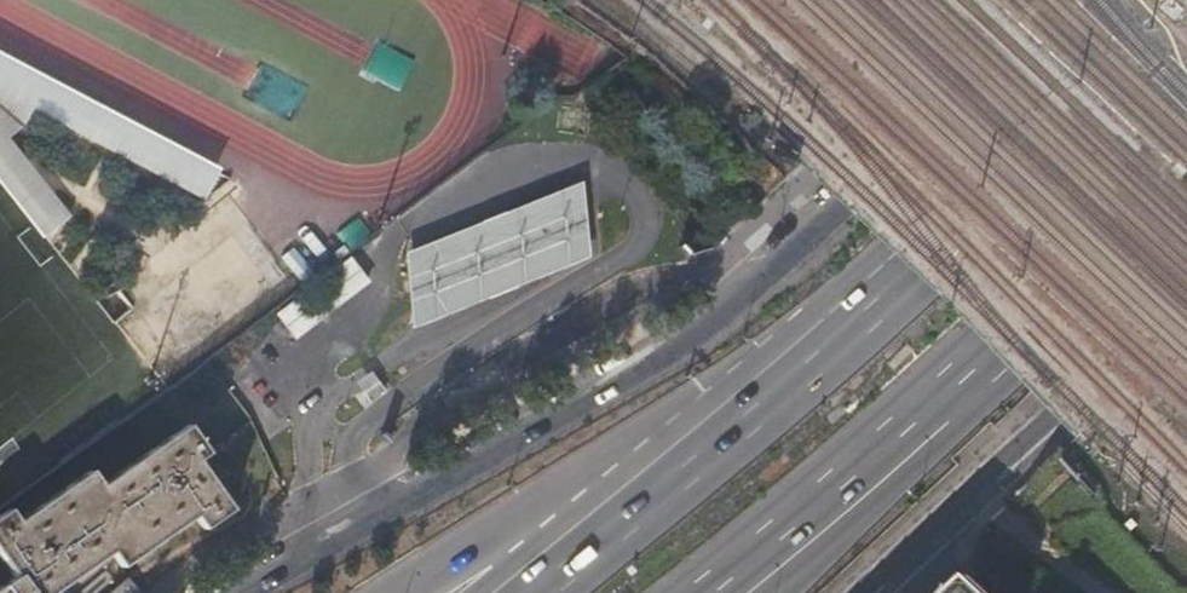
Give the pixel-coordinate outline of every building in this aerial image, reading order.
[(52,246),(66,219),(29,171),(67,124),(207,198),(230,180),(0,58),(0,179),(52,246)] [(486,216),(404,249),(407,331),(456,312),(591,258),(585,177),(486,216)] [(276,308),(294,335),(373,282),(354,255),(276,308)] [(110,549),(120,563),(193,515),(201,527),(230,507),(197,459),(206,452),(187,425),(100,484),(89,469),(17,519),(11,512),(0,519),(0,558),(13,577),(0,586),(0,592),(45,592),(110,549)] [(1079,446),(1084,452),(1089,449),(1083,442),(1079,446)] [(1077,448),(1071,454),(1077,461),(1084,454),(1077,448)] [(1134,520),(1128,526),(1135,533),(1141,527),(1134,520)] [(967,573),(946,592),(989,592),(967,573)]
